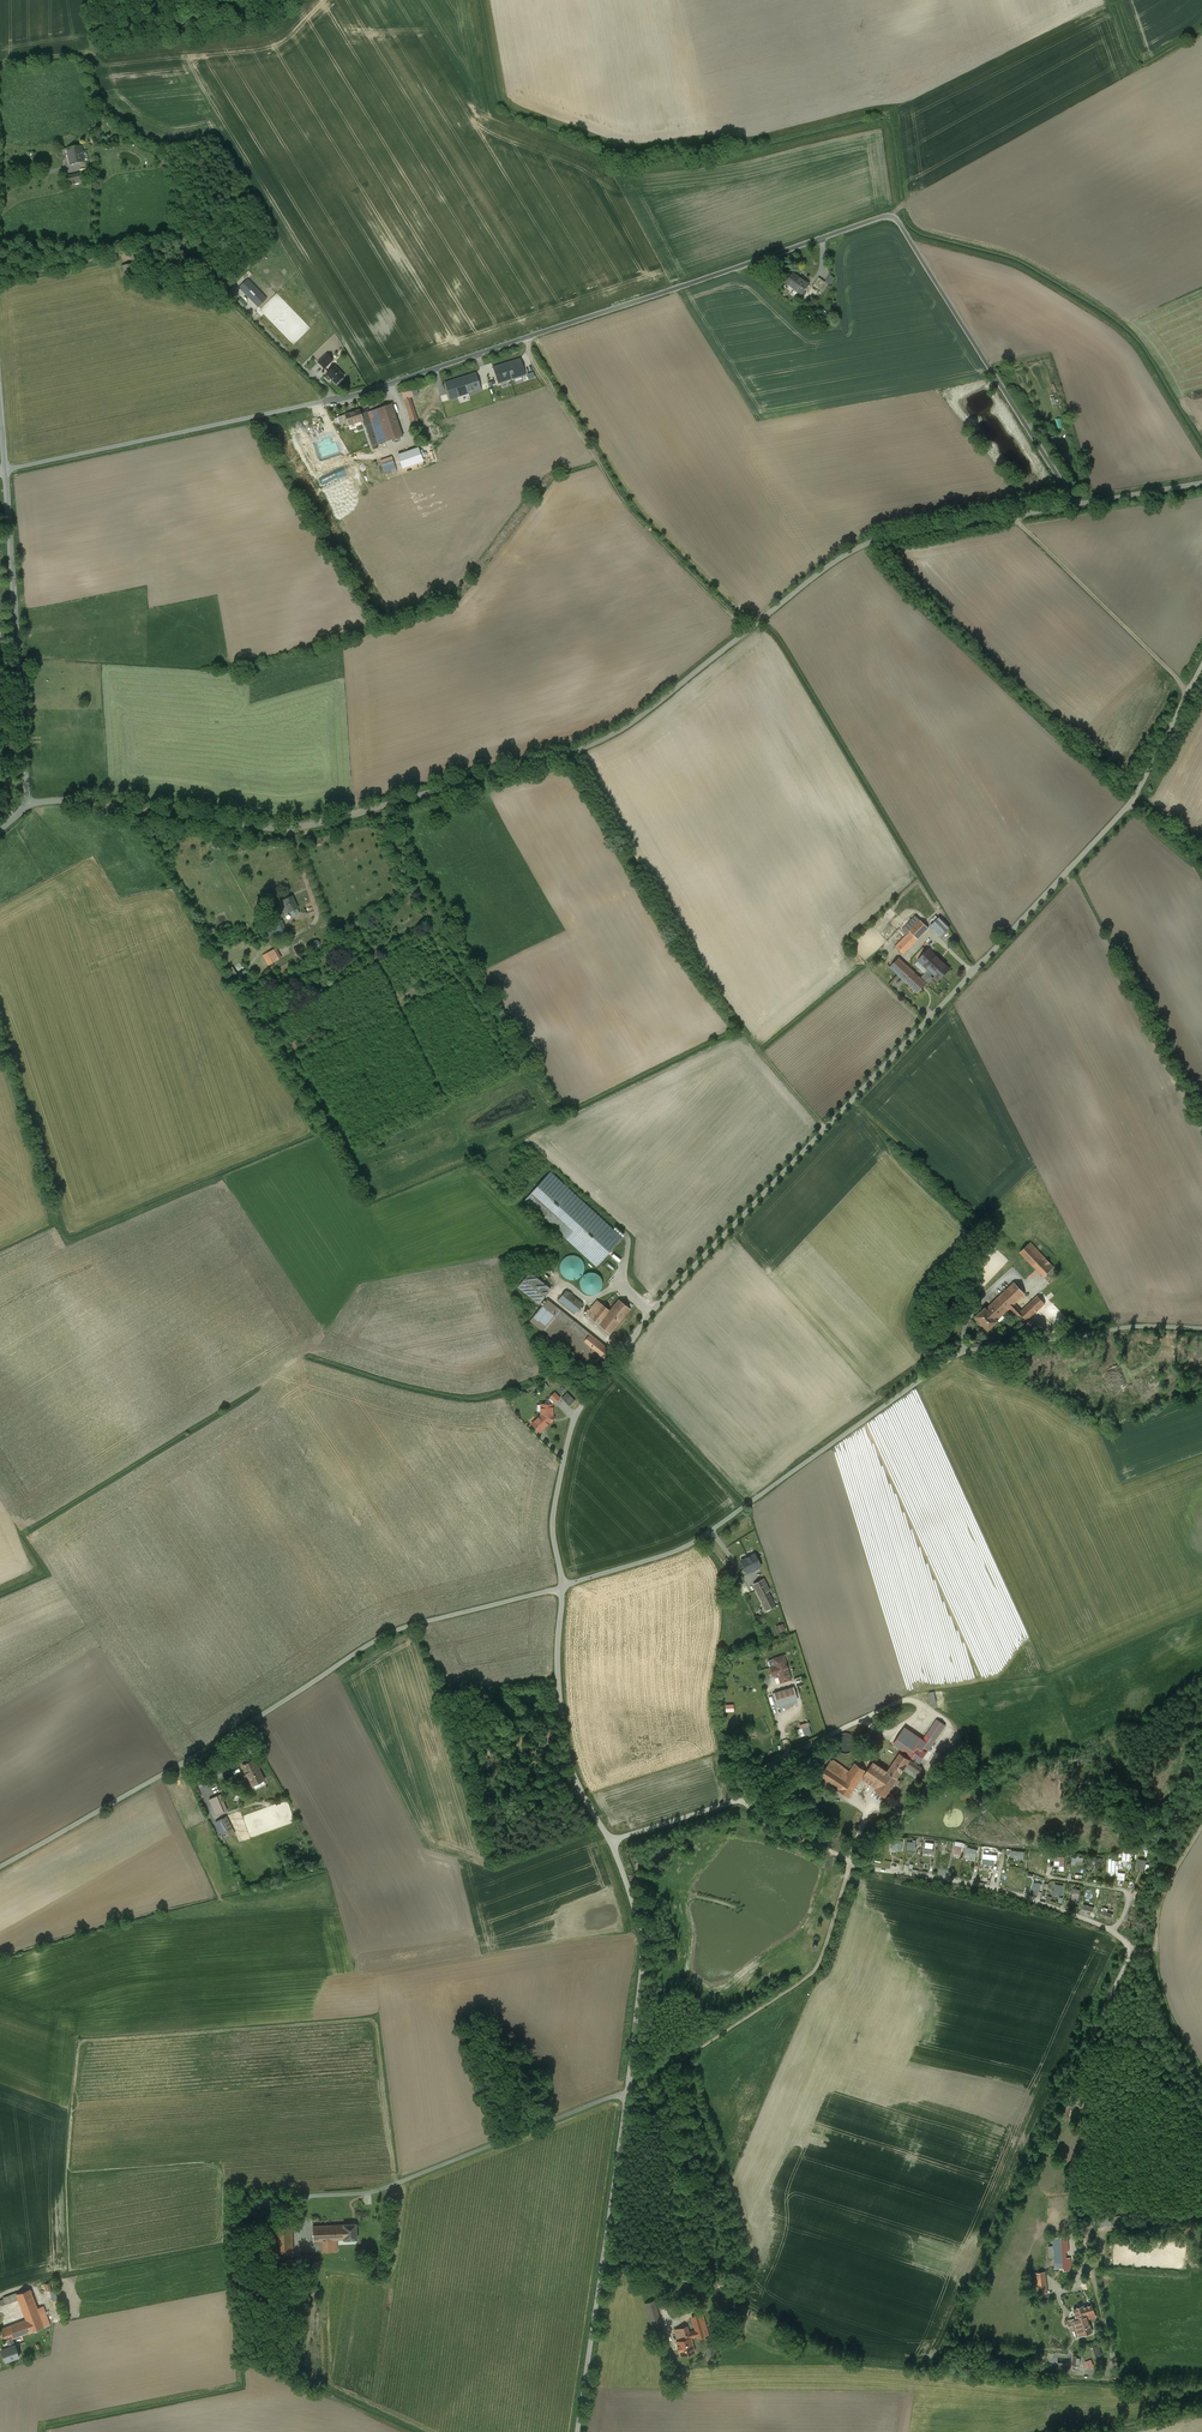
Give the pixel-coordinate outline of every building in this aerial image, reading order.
[(81,146),(68,149),(71,164),(86,160),(85,158),(84,159),(81,146)] [(87,181),(85,173),(66,177),(67,186),(87,181)] [(136,260),(126,262),(129,277),(139,275),(136,260)] [(810,284),(793,273),(786,284),(795,290),(803,295),(810,284)] [(825,281),(831,285),(836,278),(830,274),(825,281)] [(829,284),(819,278),(813,286),(823,293),(829,284)] [(248,280),(239,287),(274,323),(281,316),(277,312),(278,310),(248,280)] [(795,290),(786,284),(783,288),(792,294),(795,290)] [(328,372),(335,366),(331,362),(333,360),(328,354),(322,358),(318,354),(310,362),(314,367),(318,362),(328,372)] [(493,367),(499,384),(526,375),(520,359),(493,367)] [(335,366),(328,372),(327,374),(337,384),(345,376),(335,367),(335,366)] [(445,382),(450,399),(481,389),(476,373),(445,382)] [(412,390),(402,393),(412,422),(418,419),(411,397),(414,397),(412,390)] [(392,404),(361,415),(363,419),(373,446),(403,436),(392,404)] [(342,428),(363,419),(361,415),(360,410),(338,417),(342,428)] [(392,457),(380,460),(385,472),(396,468),(392,457)] [(290,912),(298,908),(292,896),(281,901),(286,914),(290,912)] [(298,908),(290,912),(292,917),(300,913),(298,908)] [(928,928),(916,916),(905,927),(910,932),(895,947),(903,954),(928,928)] [(950,928),(939,917),(931,926),(941,937),(950,928)] [(282,921),(266,928),(272,941),(288,934),(282,921)] [(865,938),(861,936),(857,937),(853,939),(851,943),(851,947),(853,951),(856,954),(859,955),(863,954),(867,952),(869,948),(869,944),(868,940),(865,938)] [(274,949),(267,953),(273,963),(279,959),(274,949)] [(950,969),(929,949),(919,960),(929,970),(933,974),(936,976),(933,978),(934,979),(938,982),(950,969)] [(920,979),(899,958),(891,967),(918,992),(925,984),(926,984),(925,983),(920,979)] [(933,974),(929,970),(920,979),(925,983),(931,976),(933,974)] [(933,978),(931,976),(925,983),(926,984),(925,984),(927,986),(934,979),(933,978)] [(622,1239),(550,1173),(525,1200),(597,1266),(622,1239)] [(1054,1267),(1031,1242),(1020,1252),(1044,1277),(1054,1267)] [(581,1279),(583,1257),(561,1255),(560,1277),(581,1279)] [(581,1293),(601,1292),(600,1272),(586,1272),(586,1276),(580,1276),(581,1293)] [(550,1289),(530,1273),(519,1287),(539,1303),(550,1289)] [(986,1309),(997,1320),(1010,1308),(1017,1315),(1017,1316),(1024,1324),(1045,1304),(1038,1296),(1021,1311),(1016,1305),(1017,1304),(1016,1303),(1026,1294),(1014,1282),(986,1309)] [(566,1290),(558,1301),(574,1315),(583,1304),(566,1290)] [(531,1320),(544,1332),(561,1311),(547,1300),(531,1320)] [(586,1314),(599,1324),(610,1310),(597,1300),(586,1314)] [(610,1310),(599,1324),(610,1334),(630,1309),(619,1300),(610,1310)] [(998,1321),(997,1320),(986,1309),(985,1308),(976,1317),(989,1330),(998,1321)] [(590,1334),(561,1311),(544,1332),(588,1367),(598,1355),(582,1343),(590,1334)] [(590,1334),(582,1343),(598,1355),(603,1359),(610,1350),(590,1334)] [(570,1405),(575,1400),(567,1392),(562,1397),(570,1405)] [(560,1398),(555,1393),(543,1404),(542,1404),(541,1415),(532,1424),(540,1432),(551,1421),(553,1417),(553,1404),(560,1398)] [(755,1554),(741,1561),(747,1572),(760,1566),(755,1554)] [(768,1591),(762,1579),(751,1585),(765,1609),(774,1604),(767,1592),(768,1591)] [(736,1587),(727,1591),(728,1595),(738,1591),(736,1587)] [(786,1627),(784,1620),(777,1623),(779,1630),(786,1627)] [(777,1674),(778,1676),(789,1673),(784,1656),(774,1658),(775,1665),(770,1666),(772,1676),(777,1674)] [(791,1679),(789,1673),(778,1676),(780,1683),(791,1679)] [(793,1687),(774,1694),(778,1706),(797,1700),(793,1687)] [(922,1741),(904,1728),(893,1744),(900,1748),(921,1762),(946,1725),(937,1719),(922,1741)] [(1060,1721),(1047,1722),(1047,1728),(1049,1728),(1050,1733),(1060,1732),(1060,1721)] [(808,1726),(796,1730),(798,1736),(810,1732),(808,1726)] [(852,1736),(849,1735),(845,1735),(842,1737),(839,1740),(838,1744),(838,1747),(840,1751),(842,1754),(846,1755),(850,1755),(853,1754),(856,1752),(858,1748),(858,1745),(858,1741),(855,1738),(852,1736)] [(887,1772),(897,1779),(906,1766),(910,1760),(900,1753),(887,1771),(887,1772)] [(228,1756),(208,1766),(212,1776),(233,1765),(228,1756)] [(256,1759),(243,1765),(252,1786),(265,1780),(256,1759)] [(910,1760),(906,1766),(914,1771),(913,1772),(917,1775),(917,1776),(922,1768),(910,1760)] [(848,1774),(830,1761),(819,1777),(837,1790),(848,1797),(866,1771),(855,1763),(848,1774)] [(886,1796),(897,1779),(887,1772),(887,1771),(874,1762),(863,1778),(877,1787),(875,1789),(886,1796)] [(213,1799),(219,1813),(223,1811),(217,1798),(213,1799)] [(818,1809),(816,1816),(822,1818),(824,1811),(818,1809)] [(491,1812),(483,1814),(485,1820),(493,1819),(491,1812)] [(229,1836),(236,1833),(227,1814),(215,1820),(222,1834),(227,1832),(229,1836)] [(904,1840),(894,1840),(894,1850),(904,1850),(904,1840)] [(919,1842),(909,1841),(908,1849),(918,1850),(919,1842)] [(935,1842),(926,1842),(925,1854),(930,1854),(930,1852),(935,1853),(935,1842)] [(956,1846),(954,1854),(964,1856),(966,1845),(960,1844),(960,1847),(956,1846)] [(979,1848),(969,1847),(967,1858),(977,1859),(979,1848)] [(995,1849),(985,1848),(985,1856),(995,1856),(995,1849)] [(1026,1851),(1012,1850),(1012,1858),(1025,1859),(1026,1851)] [(1066,1855),(1056,1856),(1056,1865),(1061,1865),(1061,1870),(1066,1870),(1066,1855)] [(1084,1855),(1070,1855),(1070,1860),(1073,1860),(1073,1864),(1084,1864),(1084,1855)] [(1148,1859),(1138,1858),(1137,1869),(1148,1869),(1148,1859)] [(1038,1895),(1041,1885),(1038,1883),(1037,1885),(1034,1884),(1033,1888),(1036,1889),(1034,1894),(1038,1895)] [(1063,1886),(1055,1885),(1054,1894),(1062,1895),(1063,1886)] [(1080,1890),(1073,1889),(1071,1904),(1078,1905),(1080,1890)] [(1107,1909),(1102,1908),(1100,1914),(1111,1918),(1113,1915),(1106,1913),(1107,1909)] [(1111,2226),(1111,2216),(1095,2217),(1096,2227),(1111,2226)] [(357,2239),(356,2223),(343,2224),(343,2225),(344,2239),(357,2239)] [(333,2240),(344,2239),(343,2225),(313,2226),(314,2241),(322,2240),(333,2240)] [(292,2227),(276,2228),(278,2252),(293,2251),(292,2227)] [(1068,2249),(1067,2238),(1060,2238),(1060,2239),(1054,2239),(1054,2246),(1049,2246),(1050,2257),(1054,2257),(1054,2267),(1070,2267),(1069,2258),(1065,2259),(1065,2249),(1068,2249)] [(333,2240),(322,2240),(323,2251),(333,2251),(333,2240)] [(301,2267),(310,2266),(310,2259),(301,2259),(301,2267)] [(1047,2292),(1044,2271),(1034,2273),(1036,2294),(1047,2292)] [(57,2280),(48,2283),(50,2292),(60,2289),(57,2280)] [(40,2306),(32,2286),(17,2291),(27,2318),(3,2326),(7,2338),(10,2337),(15,2336),(52,2322),(45,2304),(40,2306)] [(663,2330),(654,2301),(645,2303),(654,2333),(663,2330)] [(1095,2317),(1091,2305),(1086,2307),(1086,2306),(1074,2309),(1077,2318),(1069,2321),(1072,2331),(1075,2330),(1078,2337),(1092,2332),(1088,2319),(1095,2317)] [(738,2312),(748,2315),(749,2308),(739,2306),(738,2312)] [(702,2316),(693,2319),(695,2327),(689,2328),(688,2322),(676,2325),(680,2339),(676,2340),(680,2354),(699,2349),(696,2337),(707,2334),(702,2316)] [(22,2356),(15,2336),(10,2337),(12,2344),(2,2348),(6,2362),(22,2356)] [(1099,2345),(1091,2347),(1092,2351),(1094,2351),(1097,2357),(1102,2355),(1099,2345)]
